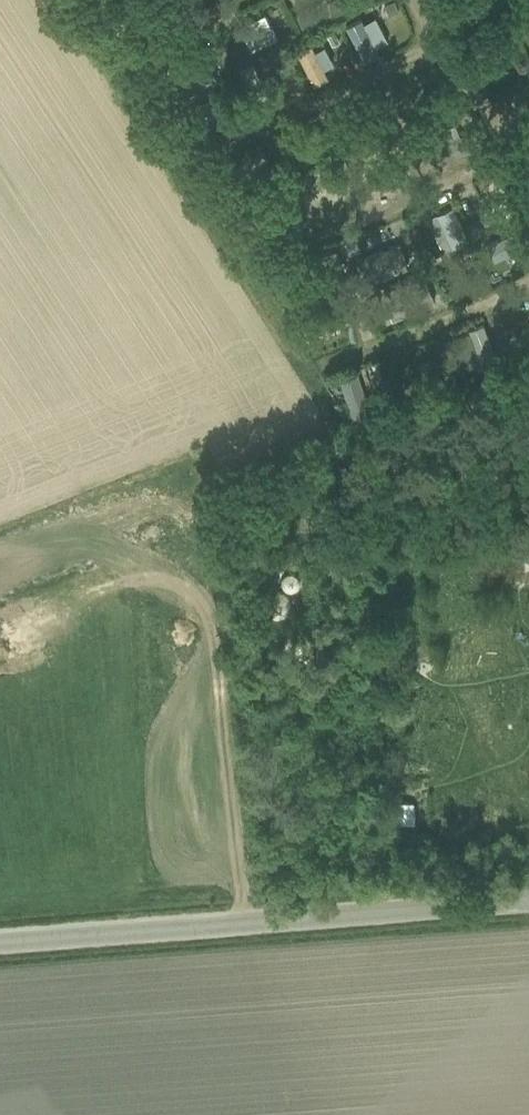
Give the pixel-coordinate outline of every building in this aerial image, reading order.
[(297,14),(303,26),(347,6),(345,0),(326,0),(322,2),(321,0),(307,0),(311,7),(297,14)] [(393,0),(384,4),(388,14),(397,10),(393,0)] [(359,19),(345,26),(363,60),(377,52),(374,47),(362,23),(359,19)] [(247,22),(239,26),(244,38),(250,50),(276,38),(271,26),(269,27),(252,35),(247,22)] [(334,32),(327,36),(331,45),(338,41),(334,32)] [(310,45),(296,52),(313,84),(326,77),(322,69),(313,51),(310,45)] [(279,61),(272,65),(275,72),(283,68),(279,61)] [(152,62),(142,68),(147,77),(158,71),(152,62)] [(252,64),(238,71),(257,107),(271,99),(252,64)] [(427,68),(416,73),(421,84),(432,79),(427,68)] [(232,90),(225,94),(228,100),(235,96),(232,90)] [(405,100),(361,120),(367,134),(411,115),(405,100)] [(424,122),(415,126),(425,147),(429,146),(437,162),(481,142),(475,130),(459,137),(435,147),(430,135),(424,122)] [(259,146),(232,162),(244,183),(260,174),(267,185),(278,179),(259,146)] [(229,197),(219,202),(224,210),(233,205),(229,197)] [(353,203),(341,207),(344,215),(356,211),(353,203)] [(451,207),(436,213),(446,233),(436,237),(442,249),(466,238),(451,207)] [(487,244),(495,260),(528,242),(528,236),(524,226),(487,244)] [(254,241),(246,246),(250,254),(258,249),(254,241)] [(397,245),(358,260),(361,268),(362,267),(366,277),(373,274),(375,280),(392,274),(390,269),(404,264),(397,245)] [(306,286),(296,289),(301,303),(332,291),(331,287),(343,283),(333,250),(319,254),(320,256),(312,258),(320,281),(306,286)] [(432,254),(422,258),(427,269),(437,265),(432,254)] [(418,258),(408,261),(413,273),(422,269),(418,258)] [(440,272),(428,277),(433,289),(445,284),(440,272)] [(423,277),(382,293),(388,309),(413,299),(417,308),(432,302),(423,277)] [(368,281),(359,284),(363,294),(372,291),(368,281)] [(358,290),(345,295),(348,304),(361,300),(358,290)] [(362,331),(375,326),(368,309),(355,313),(362,331)] [(482,324),(467,330),(468,332),(479,362),(480,365),(495,359),(494,354),(482,324)] [(521,332),(527,347),(528,346),(528,328),(521,332)] [(515,329),(502,334),(506,347),(519,343),(515,329)] [(428,361),(419,365),(423,376),(433,373),(428,361)] [(353,372),(340,376),(354,415),(370,410),(366,400),(363,401),(353,372)] [(384,395),(372,399),(374,407),(387,403),(384,395)]
